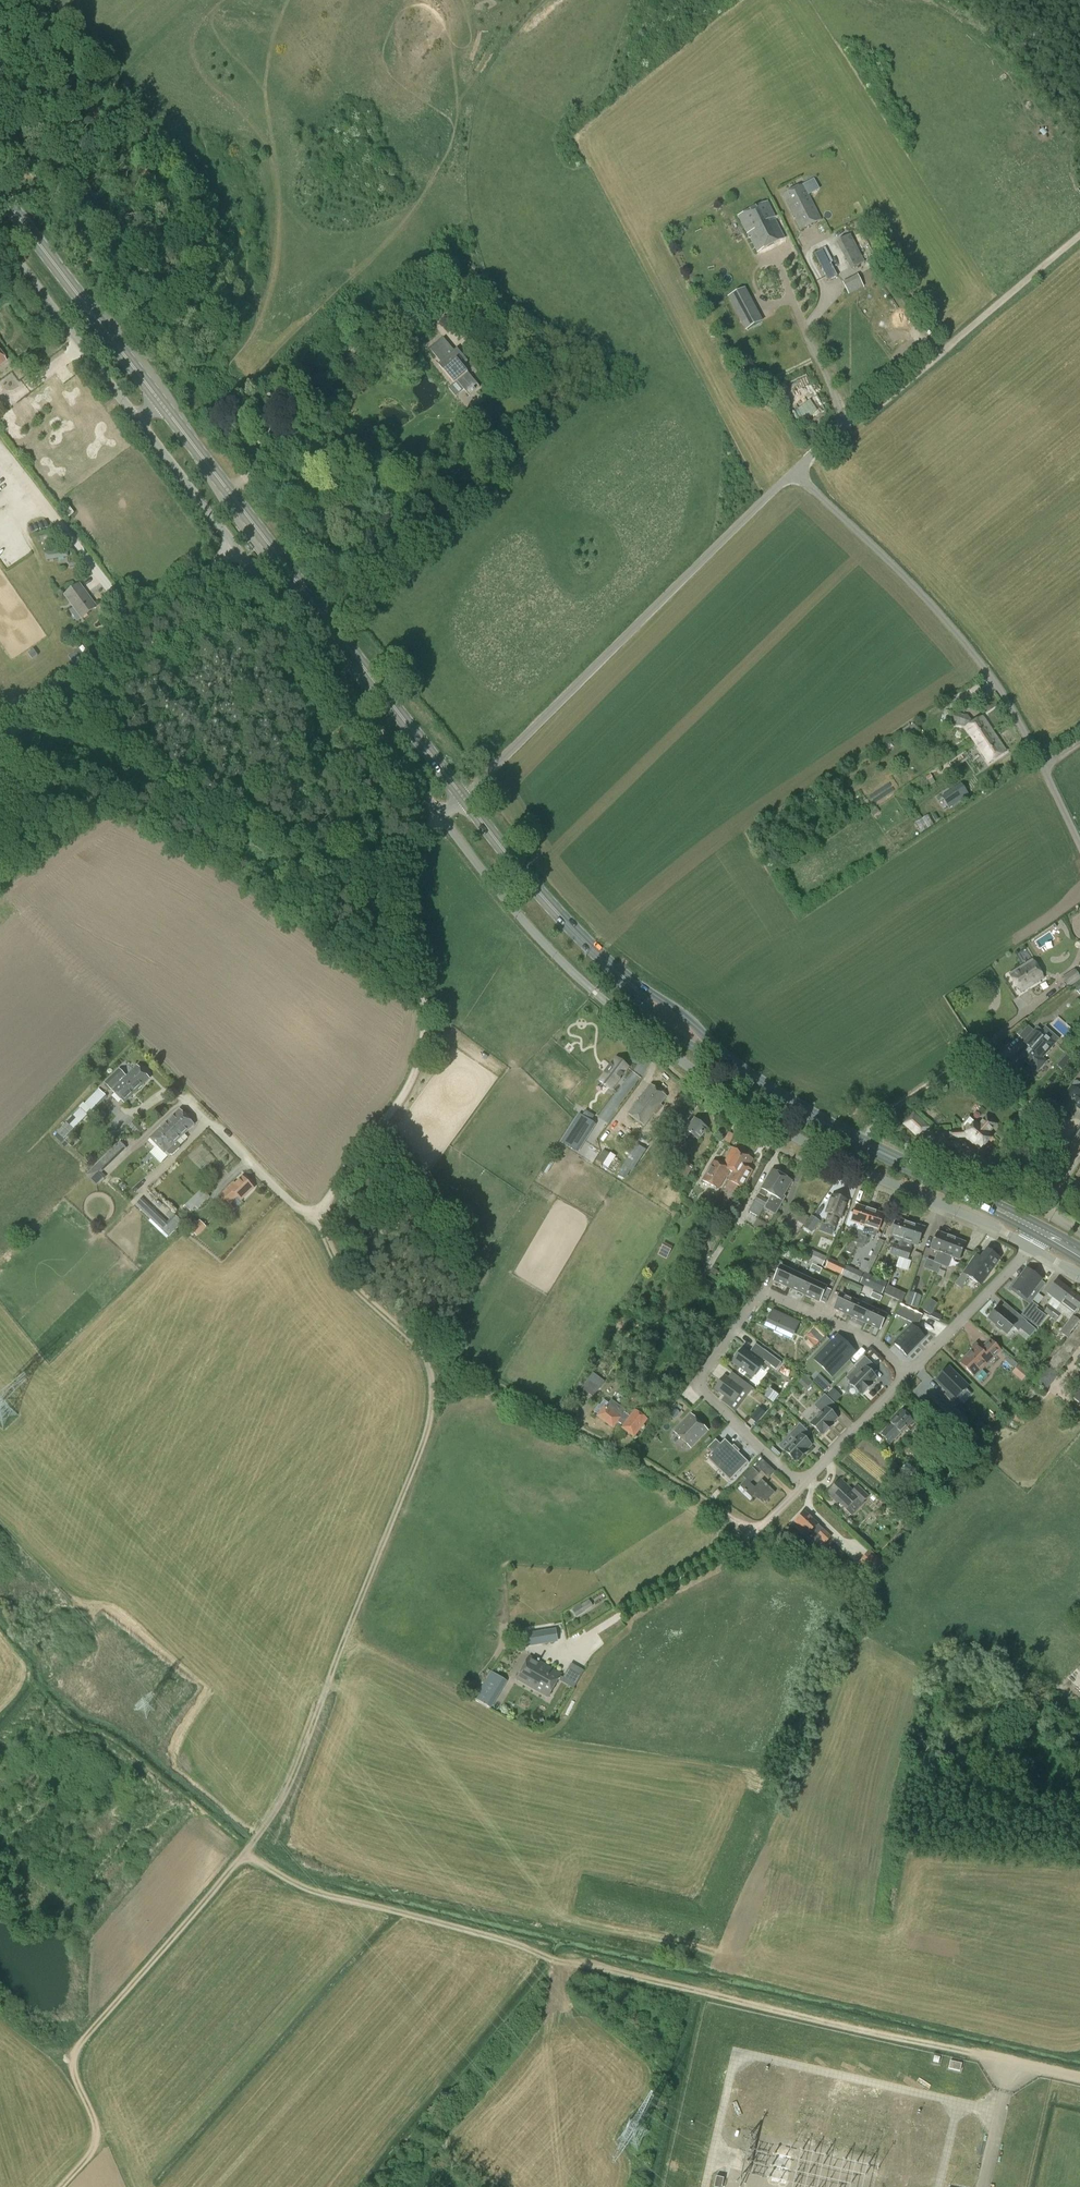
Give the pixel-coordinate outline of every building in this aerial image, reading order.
[(800,231),(821,220),(803,185),(782,196),(800,231)] [(755,251),(784,238),(774,217),(775,216),(768,201),(738,215),(755,251)] [(850,269),(864,262),(850,235),(836,242),(850,269)] [(828,281),(837,277),(830,264),(821,268),(828,281)] [(883,279),(888,277),(881,264),(877,266),(883,279)] [(855,273),(839,282),(846,294),(862,286),(855,273)] [(754,305),(745,288),(727,297),(736,314),(754,305)] [(439,359),(442,356),(434,346),(430,349),(439,359)] [(457,349),(454,351),(441,362),(438,364),(454,384),(449,389),(456,397),(464,390),(469,396),(480,387),(462,366),(467,361),(457,349)] [(19,371),(15,374),(22,383),(26,380),(19,371)] [(41,445),(36,449),(44,459),(48,455),(41,445)] [(67,550),(45,554),(46,561),(68,558),(67,550)] [(81,618),(96,607),(79,584),(65,595),(81,618)] [(86,659),(79,649),(73,653),(81,663),(86,659)] [(33,650),(28,653),(32,660),(38,656),(33,650)] [(968,715),(954,713),(953,724),(969,726),(966,728),(975,742),(992,730),(983,717),(973,723),(968,715)] [(899,730),(895,733),(898,737),(902,734),(906,741),(919,732),(914,724),(901,733),(899,730)] [(989,763),(1006,752),(992,730),(975,742),(989,763)] [(888,782),(869,794),(873,802),(893,790),(888,782)] [(949,809),(969,796),(961,784),(941,797),(949,809)] [(926,815),(914,822),(919,831),(931,824),(926,815)] [(1021,992),(1043,978),(1032,960),(1009,974),(1021,992)] [(1061,978),(1068,988),(1079,980),(1079,979),(1074,970),(1061,978)] [(1042,1031),(1037,1026),(1024,1042),(1028,1046),(1019,1056),(1032,1068),(1033,1067),(1037,1070),(1046,1061),(1042,1057),(1059,1039),(1046,1027),(1042,1031)] [(605,1073),(599,1081),(611,1090),(620,1078),(621,1079),(622,1078),(621,1078),(622,1076),(623,1076),(624,1075),(623,1075),(629,1067),(617,1058),(611,1065),(611,1064),(610,1065),(611,1066),(606,1073),(605,1072),(604,1073),(605,1073)] [(149,1079),(137,1067),(126,1078),(119,1070),(105,1083),(125,1103),(149,1079)] [(651,1085),(629,1113),(644,1125),(654,1113),(656,1115),(662,1106),(660,1104),(666,1097),(651,1085)] [(1071,1088),(1060,1105),(1064,1108),(1063,1109),(1071,1114),(1076,1106),(1079,1108),(1079,1093),(1071,1088)] [(91,1111),(106,1096),(99,1089),(85,1104),(83,1102),(79,1107),(80,1108),(57,1133),(64,1139),(88,1115),(87,1114),(91,1110),(91,1111)] [(168,1137),(187,1118),(179,1110),(156,1133),(149,1138),(157,1147),(150,1153),(152,1156),(164,1141),(168,1137)] [(905,1122),(902,1125),(919,1140),(930,1127),(926,1123),(917,1116),(913,1112),(905,1122)] [(581,1115),(574,1125),(587,1133),(594,1123),(581,1115)] [(978,1126),(975,1122),(971,1127),(967,1123),(963,1128),(965,1132),(949,1133),(949,1134),(953,1134),(954,1138),(950,1138),(950,1139),(966,1138),(977,1148),(979,1153),(983,1155),(986,1153),(996,1141),(987,1133),(995,1125),(986,1117),(978,1126)] [(164,1141),(152,1156),(160,1164),(169,1155),(173,1155),(179,1149),(179,1145),(176,1142),(194,1126),(187,1118),(168,1137),(164,1141)] [(689,1122),(679,1135),(686,1139),(690,1134),(698,1140),(707,1128),(695,1119),(691,1124),(689,1122)] [(137,1136),(144,1130),(135,1120),(128,1126),(137,1136)] [(1066,1149),(1058,1150),(1060,1162),(1073,1160),(1079,1149),(1079,1127),(1066,1149)] [(662,1153),(666,1147),(673,1152),(680,1142),(676,1139),(669,1134),(658,1149),(662,1153)] [(127,1149),(120,1142),(114,1148),(121,1155),(127,1149)] [(729,1171),(732,1173),(742,1154),(733,1148),(722,1166),(713,1161),(701,1181),(719,1191),(729,1171)] [(633,1149),(618,1175),(625,1179),(630,1171),(632,1172),(643,1155),(633,1149)] [(728,1181),(729,1181),(725,1188),(737,1194),(741,1188),(742,1189),(752,1172),(747,1169),(752,1159),(742,1154),(732,1173),(728,1181)] [(106,1155),(97,1164),(104,1171),(113,1162),(106,1155)] [(680,1173),(686,1177),(693,1168),(687,1164),(680,1173)] [(765,1198),(767,1193),(771,1195),(781,1176),(771,1171),(761,1190),(758,1194),(765,1198)] [(771,1195),(767,1201),(763,1209),(775,1216),(782,1202),(781,1201),(791,1182),(781,1176),(771,1195)] [(253,1188),(243,1178),(235,1185),(234,1183),(229,1188),(218,1197),(227,1207),(238,1197),(241,1200),(253,1188)] [(197,1210),(210,1197),(206,1193),(211,1188),(207,1184),(184,1206),(190,1212),(195,1208),(197,1210)] [(763,1209),(767,1201),(757,1196),(749,1210),(759,1216),(763,1209)] [(840,1218),(846,1202),(833,1197),(827,1214),(829,1214),(825,1224),(834,1227),(838,1217),(840,1218)] [(148,1204),(142,1198),(135,1205),(141,1211),(148,1204)] [(847,1226),(858,1230),(857,1234),(861,1236),(870,1210),(857,1206),(854,1214),(851,1214),(847,1226)] [(703,1207),(698,1216),(704,1218),(708,1209),(703,1207)] [(870,1210),(861,1236),(866,1237),(867,1234),(870,1235),(872,1229),(877,1231),(883,1215),(870,1210)] [(153,1212),(148,1217),(150,1220),(168,1237),(183,1223),(176,1216),(167,1225),(153,1212)] [(788,1226),(783,1233),(789,1236),(791,1233),(797,1236),(799,1233),(806,1221),(792,1212),(789,1218),(791,1220),(788,1226)] [(720,1222),(726,1225),(731,1217),(726,1213),(720,1222)] [(804,1229),(811,1234),(820,1222),(812,1217),(804,1229)] [(889,1237),(900,1240),(898,1246),(893,1244),(890,1254),(899,1257),(910,1224),(895,1219),(889,1237)] [(197,1236),(206,1227),(199,1220),(190,1229),(197,1236)] [(757,1220),(753,1227),(762,1232),(766,1225),(757,1220)] [(923,1228),(910,1224),(899,1257),(907,1260),(911,1250),(913,1244),(918,1246),(923,1228)] [(933,1263),(940,1266),(951,1238),(937,1233),(930,1249),(938,1252),(933,1263)] [(857,1234),(854,1243),(864,1246),(867,1238),(866,1237),(861,1236),(857,1234)] [(965,1244),(951,1238),(940,1266),(947,1269),(952,1258),(959,1261),(965,1244)] [(856,1244),(851,1242),(846,1252),(851,1254),(853,1249),(854,1250),(856,1244)] [(663,1244),(658,1255),(666,1259),(672,1249),(663,1244)] [(976,1254),(967,1267),(954,1284),(960,1288),(968,1277),(977,1283),(983,1275),(985,1276),(991,1267),(992,1268),(999,1259),(987,1250),(981,1258),(976,1254)] [(823,1266),(827,1258),(813,1251),(809,1260),(823,1266)] [(911,1262),(919,1263),(920,1252),(912,1251),(911,1262)] [(769,1254),(761,1264),(769,1270),(777,1259),(769,1254)] [(862,1274),(858,1282),(864,1286),(865,1287),(882,1294),(887,1284),(870,1276),(869,1277),(868,1277),(876,1258),(872,1256),(868,1263),(863,1274),(862,1274)] [(894,1267),(904,1270),(907,1260),(897,1257),(894,1267)] [(829,1259),(825,1267),(841,1274),(845,1266),(829,1259)] [(863,1274),(868,1263),(864,1261),(858,1272),(862,1274),(863,1274)] [(774,1281),(789,1288),(796,1274),(781,1267),(774,1281)] [(843,1275),(858,1282),(862,1274),(858,1272),(847,1267),(843,1275)] [(712,1268),(709,1272),(715,1277),(718,1273),(712,1268)] [(1027,1269),(1019,1280),(1016,1278),(1010,1287),(1032,1303),(1039,1293),(1033,1290),(1040,1280),(1034,1275),(1034,1274),(1027,1269)] [(804,1295),(811,1281),(796,1274),(789,1288),(804,1295)] [(826,1288),(811,1281),(804,1295),(819,1302),(826,1288)] [(1047,1293),(1060,1304),(1070,1291),(1057,1281),(1047,1293)] [(850,1282),(847,1290),(859,1295),(862,1288),(850,1282)] [(735,1291),(727,1286),(718,1299),(725,1304),(735,1291)] [(905,1295),(888,1287),(884,1295),(902,1303),(905,1295)] [(921,1295),(909,1291),(905,1304),(917,1308),(921,1295)] [(1070,1291),(1060,1304),(1075,1315),(1079,1308),(1079,1299),(1070,1291)] [(834,1309),(849,1316),(856,1302),(841,1294),(834,1309)] [(647,1302),(646,1298),(642,1296),(639,1298),(637,1301),(638,1305),(642,1307),(645,1305),(647,1302)] [(922,1311),(929,1316),(937,1305),(930,1300),(922,1311)] [(864,1323),(871,1309),(856,1302),(849,1316),(864,1323)] [(923,1315),(901,1304),(896,1315),(917,1325),(923,1315)] [(1044,1313),(1049,1317),(1054,1310),(1049,1306),(1044,1313)] [(991,1316),(988,1319),(996,1325),(995,1327),(1000,1331),(1001,1330),(1006,1334),(1013,1327),(1018,1331),(1020,1329),(1030,1337),(1036,1330),(1026,1322),(1016,1313),(1012,1318),(999,1307),(996,1310),(991,1316)] [(886,1316),(871,1309),(864,1323),(879,1330),(886,1316)] [(1035,1309),(1027,1320),(1038,1328),(1046,1317),(1035,1309)] [(1061,1315),(1054,1310),(1049,1317),(1055,1322),(1061,1315)] [(774,1311),(767,1326),(791,1338),(798,1322),(774,1311)] [(940,1321),(942,1316),(933,1312),(930,1317),(940,1321)] [(1072,1316),(1063,1328),(1070,1334),(1079,1321),(1072,1316)] [(814,1324),(801,1340),(812,1349),(825,1333),(814,1324)] [(1046,1368),(1057,1376),(1079,1346),(1079,1324),(1046,1368)] [(924,1337),(911,1325),(894,1344),(906,1356),(924,1337)] [(838,1336),(819,1355),(825,1361),(821,1366),(832,1376),(855,1353),(838,1336)] [(1000,1351),(990,1340),(980,1350),(974,1345),(970,1349),(972,1351),(962,1361),(968,1367),(966,1369),(974,1377),(1000,1351)] [(763,1361),(769,1365),(774,1358),(764,1350),(764,1351),(759,1357),(751,1351),(750,1351),(751,1351),(749,1354),(743,1350),(733,1363),(752,1377),(762,1364),(762,1363),(763,1361)] [(856,1368),(846,1379),(850,1383),(849,1383),(861,1395),(862,1394),(863,1395),(872,1385),(871,1384),(876,1378),(870,1372),(875,1367),(865,1357),(855,1367),(856,1368)] [(1008,1357),(1004,1361),(1013,1369),(1017,1365),(1008,1357)] [(1021,1382),(1028,1374),(1018,1365),(1012,1373),(1021,1382)] [(968,1387),(949,1368),(936,1380),(947,1392),(944,1395),(952,1403),(955,1400),(968,1387)] [(581,1389),(593,1398),(604,1382),(592,1373),(581,1389)] [(797,1382),(804,1389),(810,1382),(803,1375),(797,1382)] [(737,1386),(724,1376),(715,1389),(725,1396),(721,1402),(730,1408),(743,1391),(747,1394),(752,1388),(741,1380),(737,1386)] [(824,1382),(820,1387),(825,1391),(829,1387),(824,1382)] [(770,1389),(764,1397),(773,1404),(779,1396),(770,1389)] [(833,1389),(826,1395),(834,1403),(841,1396),(833,1389)] [(618,1392),(614,1397),(623,1404),(627,1398),(618,1392)] [(814,1406),(821,1412),(810,1424),(821,1435),(822,1434),(823,1435),(833,1425),(832,1424),(837,1419),(831,1413),(836,1407),(825,1395),(814,1406)] [(949,1426),(957,1419),(935,1397),(928,1405),(949,1426)] [(621,1429),(633,1437),(646,1420),(634,1411),(629,1419),(623,1414),(625,1411),(611,1400),(604,1409),(603,1409),(597,1417),(612,1429),(617,1422),(623,1426),(621,1429)] [(679,1413),(675,1409),(669,1415),(673,1419),(679,1413)] [(759,1409),(750,1420),(754,1423),(763,1413),(759,1409)] [(916,1425),(908,1417),(902,1411),(896,1417),(890,1423),(892,1425),(881,1435),(890,1444),(907,1427),(910,1431),(916,1425)] [(1015,1411),(1012,1421),(1023,1425),(1027,1415),(1015,1411)] [(690,1448),(707,1431),(691,1415),(675,1433),(690,1448)] [(795,1462),(796,1461),(797,1462),(807,1452),(806,1451),(811,1445),(805,1439),(810,1434),(799,1424),(790,1434),(795,1439),(784,1450),(795,1462)] [(959,1442),(961,1439),(945,1426),(942,1429),(953,1439),(954,1438),(959,1442)] [(974,1436),(968,1443),(976,1449),(981,1442),(974,1436)] [(749,1463),(738,1453),(740,1451),(739,1451),(737,1453),(733,1450),(735,1449),(724,1439),(723,1440),(724,1440),(720,1444),(715,1440),(707,1449),(711,1453),(706,1458),(707,1459),(709,1457),(732,1478),(729,1481),(730,1481),(748,1463),(748,1464),(749,1463)] [(968,1450),(971,1447),(964,1442),(961,1445),(968,1450)] [(755,1466),(753,1469),(759,1475),(761,1472),(768,1479),(774,1473),(761,1460),(755,1466)] [(916,1484),(922,1478),(907,1464),(896,1475),(901,1481),(902,1479),(907,1484),(911,1480),(916,1484)] [(964,1467),(961,1464),(953,1472),(957,1475),(964,1467)] [(757,1495),(765,1503),(775,1493),(762,1480),(755,1488),(750,1483),(759,1475),(752,1468),(743,1477),(745,1479),(739,1486),(753,1500),(757,1495)] [(868,1497),(857,1487),(852,1492),(840,1481),(828,1494),(835,1502),(836,1500),(847,1511),(857,1501),(861,1505),(868,1497)] [(712,1495),(711,1496),(716,1500),(718,1498),(722,1494),(717,1490),(712,1495)] [(817,1525),(818,1524),(805,1512),(795,1522),(807,1534),(806,1535),(816,1544),(820,1539),(826,1544),(831,1538),(817,1525)] [(872,1576),(883,1564),(870,1553),(859,1564),(872,1576)] [(581,1607),(580,1606),(572,1611),(576,1618),(593,1608),(589,1601),(581,1607)] [(555,1629),(538,1631),(540,1644),(557,1641),(555,1629)] [(516,1679),(548,1697),(561,1674),(530,1657),(516,1679)] [(476,1699),(491,1707),(504,1685),(489,1675),(476,1699)] [(962,2064),(950,2061),(948,2069),(960,2072),(962,2064)] [(714,2186),(722,2186),(724,2178),(716,2176),(716,2177),(714,2186)]
